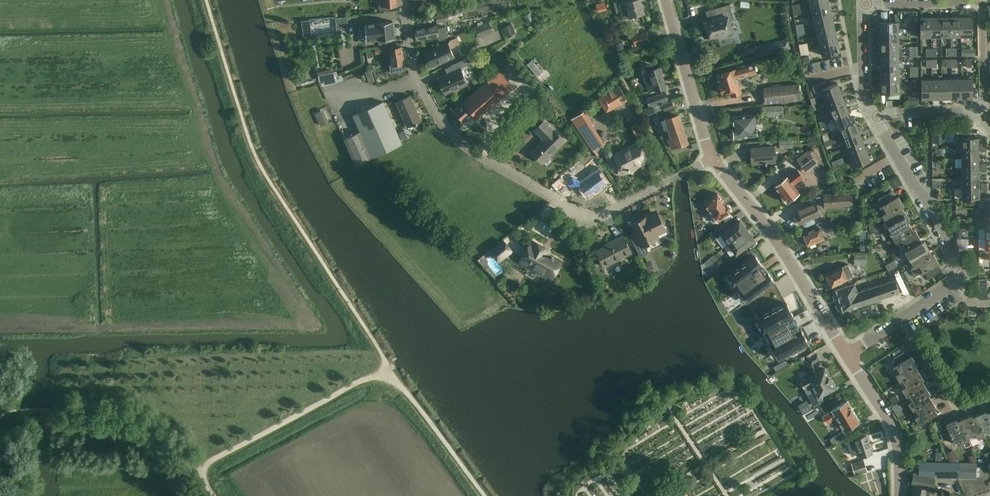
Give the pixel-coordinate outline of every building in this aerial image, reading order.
[(384,1),(379,1),(379,10),(385,9),(390,8),(390,6),(398,6),(397,0),(384,0),(384,1)] [(619,3),(623,18),(629,17),(630,16),(644,13),(640,0),(622,0),(622,3),(619,3)] [(605,1),(596,4),(598,12),(607,9),(605,1)] [(810,6),(807,7),(808,10),(811,9),(812,16),(817,14),(831,11),(829,2),(810,6)] [(734,19),(734,18),(730,4),(710,9),(713,20),(704,22),(705,27),(703,28),(701,32),(702,36),(706,38),(718,35),(719,40),(729,37),(728,32),(733,31),(730,20),(734,19)] [(436,15),(437,22),(449,20),(448,17),(463,13),(462,8),(447,12),(448,13),(436,15)] [(812,16),(809,17),(810,18),(810,20),(813,19),(815,25),(833,21),(833,18),(831,11),(817,14),(812,16)] [(348,28),(346,16),(335,17),(337,29),(348,28)] [(921,18),(921,37),(921,38),(924,38),(924,37),(931,37),(931,17),(921,18)] [(931,17),(931,37),(931,38),(934,38),(934,37),(941,37),(941,36),(941,17),(931,17)] [(941,36),(941,37),(941,38),(944,38),(944,36),(951,36),(951,17),(941,17),(941,36)] [(951,17),(951,36),(951,38),(954,38),(954,36),(961,36),(961,17),(951,17)] [(961,17),(961,36),(961,40),(964,40),(964,36),(971,36),(971,17),(961,17)] [(386,39),(395,38),(393,21),(377,22),(377,23),(365,24),(367,40),(378,39),(379,39),(379,44),(386,43),(386,39)] [(474,27),(479,38),(494,32),(489,21),(474,27)] [(815,25),(812,26),(812,29),(815,29),(817,35),(836,31),(833,21),(815,25)] [(879,22),(879,32),(899,32),(899,31),(904,31),(904,28),(899,28),(898,22),(879,22)] [(512,23),(503,27),(506,34),(515,30),(512,23)] [(437,25),(415,30),(417,40),(439,36),(440,40),(448,37),(447,36),(446,27),(438,29),(437,25)] [(647,30),(632,35),(635,46),(650,41),(647,30)] [(817,35),(814,36),(815,39),(818,39),(819,45),(838,41),(838,40),(836,31),(817,35)] [(899,32),(879,32),(880,42),(899,41),(901,41),(900,39),(899,39),(899,32)] [(460,43),(457,37),(450,40),(451,41),(448,42),(425,52),(426,54),(425,56),(427,59),(429,60),(431,66),(454,56),(450,46),(452,45),(453,47),(460,43)] [(788,38),(765,45),(767,55),(790,48),(788,38)] [(819,45),(816,46),(817,49),(820,48),(822,55),(840,50),(838,41),(819,45)] [(899,41),(880,42),(880,43),(880,52),(899,51),(901,51),(901,49),(899,49),(899,42),(899,41)] [(623,42),(616,44),(618,50),(625,49),(623,42)] [(376,54),(390,52),(389,45),(375,48),(376,54)] [(389,48),(392,64),(390,64),(391,73),(404,71),(403,63),(404,63),(402,46),(389,48)] [(880,52),(880,62),(899,61),(901,61),(901,59),(899,59),(899,51),(880,52)] [(469,57),(450,66),(452,71),(438,78),(446,94),(468,84),(462,68),(472,63),(469,57)] [(899,61),(880,62),(880,72),(899,71),(901,71),(901,69),(899,69),(899,63),(899,61)] [(649,92),(656,90),(656,91),(666,87),(660,67),(656,68),(654,65),(651,63),(647,64),(644,66),(642,69),(642,73),(649,92)] [(737,78),(756,73),(754,64),(717,74),(720,85),(719,87),(720,92),(722,92),(722,94),(730,91),(731,96),(742,93),(737,78)] [(517,67),(513,71),(521,80),(526,76),(517,67)] [(369,83),(375,81),(371,70),(365,71),(369,83)] [(334,71),(319,74),(320,81),(324,80),(324,85),(336,83),(334,71)] [(477,118),(501,98),(514,87),(500,71),(487,82),(454,110),(464,122),(471,116),(471,117),(474,114),(477,118)] [(899,71),(880,72),(880,73),(880,82),(900,81),(902,81),(901,79),(900,79),(899,73),(899,72),(899,71)] [(302,72),(293,75),(295,81),(296,85),(305,82),(304,79),(302,72)] [(942,79),(942,98),(952,98),(952,79),(952,76),(949,77),(949,79),(942,79)] [(952,79),(952,98),(962,98),(962,79),(962,76),(959,76),(959,79),(952,79)] [(962,79),(962,98),(973,97),(972,79),(972,76),(969,76),(969,79),(962,79)] [(922,80),(922,99),(932,98),(932,77),(929,77),(929,80),(922,80)] [(932,77),(932,98),(942,98),(942,79),(942,77),(939,77),(939,79),(932,79),(932,77)] [(900,81),(880,82),(880,83),(881,93),(888,93),(899,92),(900,92),(902,92),(902,89),(900,89),(900,83),(900,82),(900,81)] [(826,99),(841,93),(844,92),(842,87),(839,88),(837,83),(828,87),(826,82),(813,87),(815,92),(822,89),(826,99)] [(765,103),(801,100),(799,83),(763,87),(765,103)] [(619,85),(598,98),(606,112),(628,99),(619,85)] [(919,86),(911,87),(911,92),(912,92),(912,95),(918,95),(918,92),(919,92),(919,86)] [(647,98),(649,106),(669,100),(666,92),(647,98)] [(826,99),(829,109),(845,103),(848,102),(846,97),(843,98),(841,93),(826,99)] [(912,95),(908,95),(908,105),(919,105),(919,95),(918,95),(912,95)] [(408,127),(422,121),(410,96),(396,102),(408,127)] [(356,164),(372,157),(403,143),(384,101),(353,115),(361,131),(344,139),(356,164)] [(675,107),(673,101),(662,104),(654,106),(656,111),(664,109),(664,111),(675,107)] [(829,109),(833,118),(849,112),(851,111),(850,107),(847,108),(845,103),(829,109)] [(654,105),(644,108),(648,114),(656,111),(654,106),(654,105)] [(530,106),(523,113),(529,118),(535,112),(530,106)] [(762,106),(762,116),(783,116),(782,106),(762,106)] [(321,110),(315,113),(321,125),(326,123),(321,110)] [(840,127),(855,121),(853,117),(851,118),(849,112),(833,118),(837,128),(840,127)] [(572,120),(593,150),(603,144),(582,114),(572,120)] [(662,119),(667,133),(683,128),(678,114),(662,119)] [(735,138),(756,135),(754,115),(733,116),(734,130),(732,131),(732,135),(734,136),(735,138)] [(843,137),(859,131),(862,130),(860,125),(857,126),(855,121),(840,127),(843,137)] [(544,163),(565,142),(544,122),(535,130),(545,140),(532,152),(544,163)] [(672,147),(678,145),(688,142),(683,128),(667,133),(672,147)] [(843,137),(847,146),(862,140),(865,139),(864,135),(861,136),(859,131),(843,137)] [(961,137),(961,147),(979,147),(978,137),(961,137)] [(779,148),(793,147),(793,140),(779,141),(779,148)] [(851,156),(866,150),(869,149),(867,144),(864,146),(862,140),(847,146),(851,156)] [(623,173),(647,161),(638,144),(613,156),(611,152),(609,151),(607,151),(605,153),(605,155),(612,168),(614,169),(616,169),(618,167),(618,165),(619,165),(623,173)] [(752,164),(775,162),(774,147),(750,149),(752,164)] [(961,147),(961,158),(979,157),(979,147),(961,147)] [(592,161),(597,157),(592,150),(587,154),(592,161)] [(808,150),(797,159),(806,170),(817,162),(809,151),(808,150)] [(868,155),(866,150),(851,156),(854,166),(873,159),(871,154),(868,155)] [(956,158),(955,159),(955,166),(956,167),(961,167),(979,167),(979,157),(961,158),(956,158)] [(571,174),(566,182),(579,190),(581,188),(585,194),(597,186),(599,188),(606,183),(601,176),(603,174),(599,166),(579,179),(571,174)] [(961,167),(961,177),(979,177),(979,167),(961,167)] [(775,187),(781,195),(781,198),(783,201),(785,201),(787,202),(799,193),(793,185),(803,177),(798,170),(787,177),(775,187)] [(961,177),(962,187),(979,187),(979,177),(961,177)] [(897,178),(890,182),(893,189),(900,185),(897,178)] [(957,198),(979,198),(980,198),(979,187),(962,187),(956,187),(957,198)] [(882,214),(886,221),(904,211),(902,206),(904,205),(898,196),(895,198),(892,192),(878,199),(882,205),(880,206),(880,207),(881,207),(884,213),(882,214)] [(825,207),(853,205),(852,193),(824,195),(825,207)] [(731,210),(732,206),(729,203),(725,203),(717,194),(704,205),(713,215),(711,217),(710,220),(713,223),(716,223),(718,221),(719,222),(732,211),(731,210)] [(979,208),(989,208),(989,198),(985,198),(980,198),(979,198),(979,208)] [(799,224),(803,223),(804,225),(806,226),(815,222),(815,220),(814,217),(821,214),(815,202),(793,212),(795,216),(794,218),(797,223),(799,224)] [(985,218),(989,218),(989,208),(979,208),(985,208),(985,218)] [(630,232),(628,233),(641,258),(648,251),(645,244),(659,237),(658,234),(666,230),(663,225),(656,211),(632,223),(636,229),(630,232)] [(890,227),(888,229),(884,231),(888,238),(892,236),(910,225),(908,221),(910,220),(904,211),(886,221),(886,222),(887,221),(890,227)] [(817,227),(804,233),(806,238),(805,240),(806,243),(808,243),(808,245),(810,245),(811,248),(816,245),(815,243),(824,239),(820,229),(826,226),(828,233),(836,229),(834,224),(833,222),(832,219),(824,222),(823,221),(816,224),(816,226),(817,227)] [(715,232),(709,236),(710,237),(713,242),(718,238),(724,246),(724,247),(729,243),(747,230),(740,221),(727,231),(723,225),(715,232)] [(875,225),(868,224),(870,233),(877,230),(875,225)] [(901,248),(920,238),(915,228),(913,229),(910,225),(892,236),(896,243),(898,241),(901,247),(901,248)] [(979,229),(979,237),(985,237),(985,238),(989,238),(989,228),(985,228),(985,229),(979,229)] [(729,243),(730,244),(737,253),(754,240),(747,230),(729,243)] [(604,267),(632,252),(623,236),(609,243),(610,244),(596,251),(604,267)] [(907,254),(911,261),(929,250),(924,241),(922,242),(920,238),(901,248),(902,250),(905,255),(907,254)] [(978,239),(978,248),(986,248),(988,248),(989,248),(989,238),(985,238),(978,239)] [(500,259),(512,250),(504,241),(492,250),(500,259)] [(553,277),(562,261),(548,253),(550,249),(534,241),(533,242),(532,242),(521,261),(528,265),(529,264),(553,277)] [(911,261),(914,267),(911,269),(915,276),(920,273),(921,274),(925,271),(928,277),(941,269),(938,263),(939,263),(934,253),(932,254),(929,250),(911,261)] [(866,265),(866,254),(861,253),(857,254),(854,254),(854,258),(854,265),(866,265)] [(714,254),(708,259),(711,264),(718,259),(714,254)] [(775,281),(755,254),(727,275),(747,301),(775,281)] [(650,259),(644,262),(648,270),(654,267),(650,259)] [(832,287),(854,276),(848,264),(842,267),(842,266),(826,274),(827,276),(825,276),(828,282),(829,281),(832,287)] [(843,311),(894,293),(900,292),(895,279),(857,292),(854,283),(836,290),(843,311)] [(918,284),(911,288),(915,295),(922,291),(918,284)] [(805,343),(783,301),(755,317),(775,358),(805,343)] [(898,364),(893,367),(894,367),(897,373),(898,374),(896,375),(900,381),(903,380),(905,378),(916,371),(918,370),(916,366),(917,365),(911,355),(911,356),(910,355),(907,349),(906,350),(902,352),(895,357),(894,357),(897,363),(898,364)] [(817,354),(816,355),(808,359),(811,364),(820,359),(817,354)] [(801,382),(805,388),(810,385),(809,385),(811,384),(818,397),(835,388),(834,386),(834,384),(833,382),(832,380),(825,368),(808,378),(801,382)] [(903,380),(900,381),(904,388),(903,389),(907,396),(916,389),(925,384),(922,380),(924,379),(918,370),(916,371),(905,378),(903,380)] [(916,389),(907,396),(911,402),(909,403),(913,410),(916,408),(931,399),(929,394),(930,393),(925,384),(916,389)] [(890,398),(889,398),(893,403),(894,403),(899,400),(896,394),(890,398)] [(916,408),(913,410),(917,416),(916,417),(917,419),(920,424),(938,413),(935,409),(937,407),(931,399),(916,408)] [(666,408),(666,409),(669,413),(675,409),(669,401),(663,405),(666,408)] [(844,430),(859,421),(848,401),(832,410),(832,411),(823,416),(827,423),(830,421),(832,423),(834,422),(835,424),(839,422),(844,430)] [(802,402),(797,404),(802,412),(806,409),(802,402)] [(901,408),(894,412),(897,417),(898,416),(904,413),(901,408)] [(985,435),(985,434),(989,433),(989,412),(987,413),(986,411),(976,415),(985,435)] [(962,419),(970,439),(977,436),(977,438),(985,435),(976,415),(972,417),(971,415),(962,419)] [(947,426),(951,434),(952,437),(954,443),(955,443),(961,440),(962,442),(970,439),(962,419),(957,421),(956,419),(946,423),(947,426)] [(947,426),(939,430),(943,440),(952,437),(951,434),(947,426)] [(854,438),(846,441),(851,455),(859,453),(861,457),(872,453),(866,435),(866,434),(864,431),(864,430),(852,435),(852,436),(854,438)] [(833,445),(845,437),(842,432),(830,439),(833,445)] [(954,449),(946,452),(950,462),(952,461),(958,459),(959,459),(954,449)] [(864,459),(851,463),(855,475),(868,471),(864,459)] [(933,488),(935,477),(976,478),(976,463),(973,463),(971,463),(958,463),(953,463),(920,462),(919,474),(913,473),(911,485),(913,485),(911,495),(928,495),(930,488),(933,488)]
